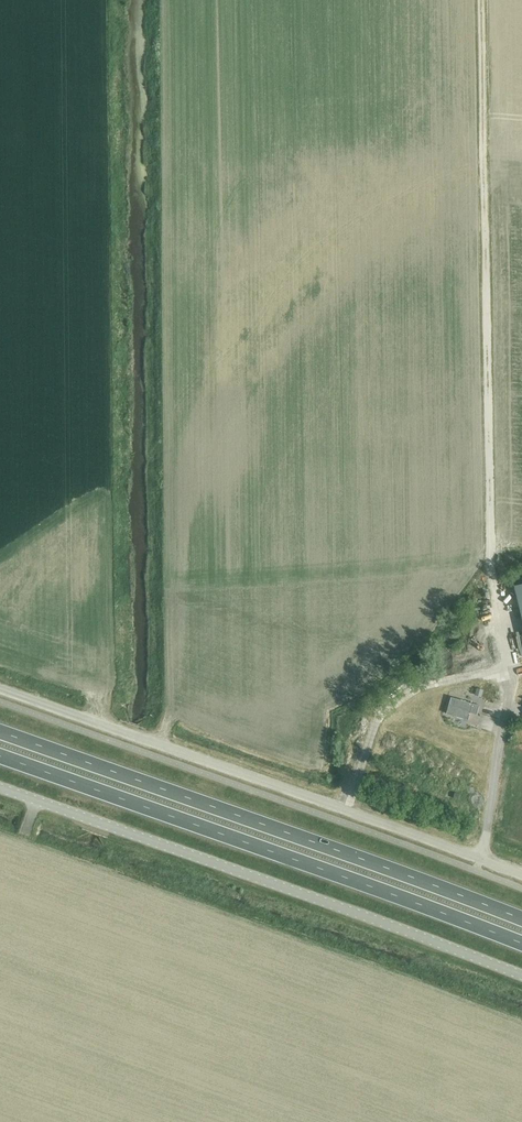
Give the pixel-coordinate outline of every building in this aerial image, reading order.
[(521,621),(521,584),(514,586),(521,621)] [(486,615),(495,613),(494,607),(484,610),(486,615)] [(451,697),(446,714),(468,720),(470,713),(476,715),(479,705),(451,697)]
